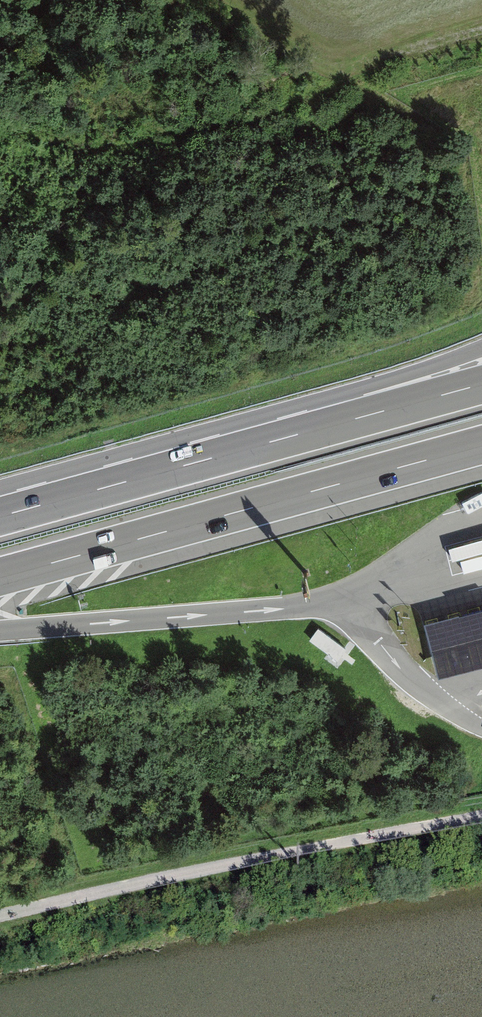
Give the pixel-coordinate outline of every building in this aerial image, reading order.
[(422,622),(437,675),(481,664),(481,646),(472,609),(422,622)]
